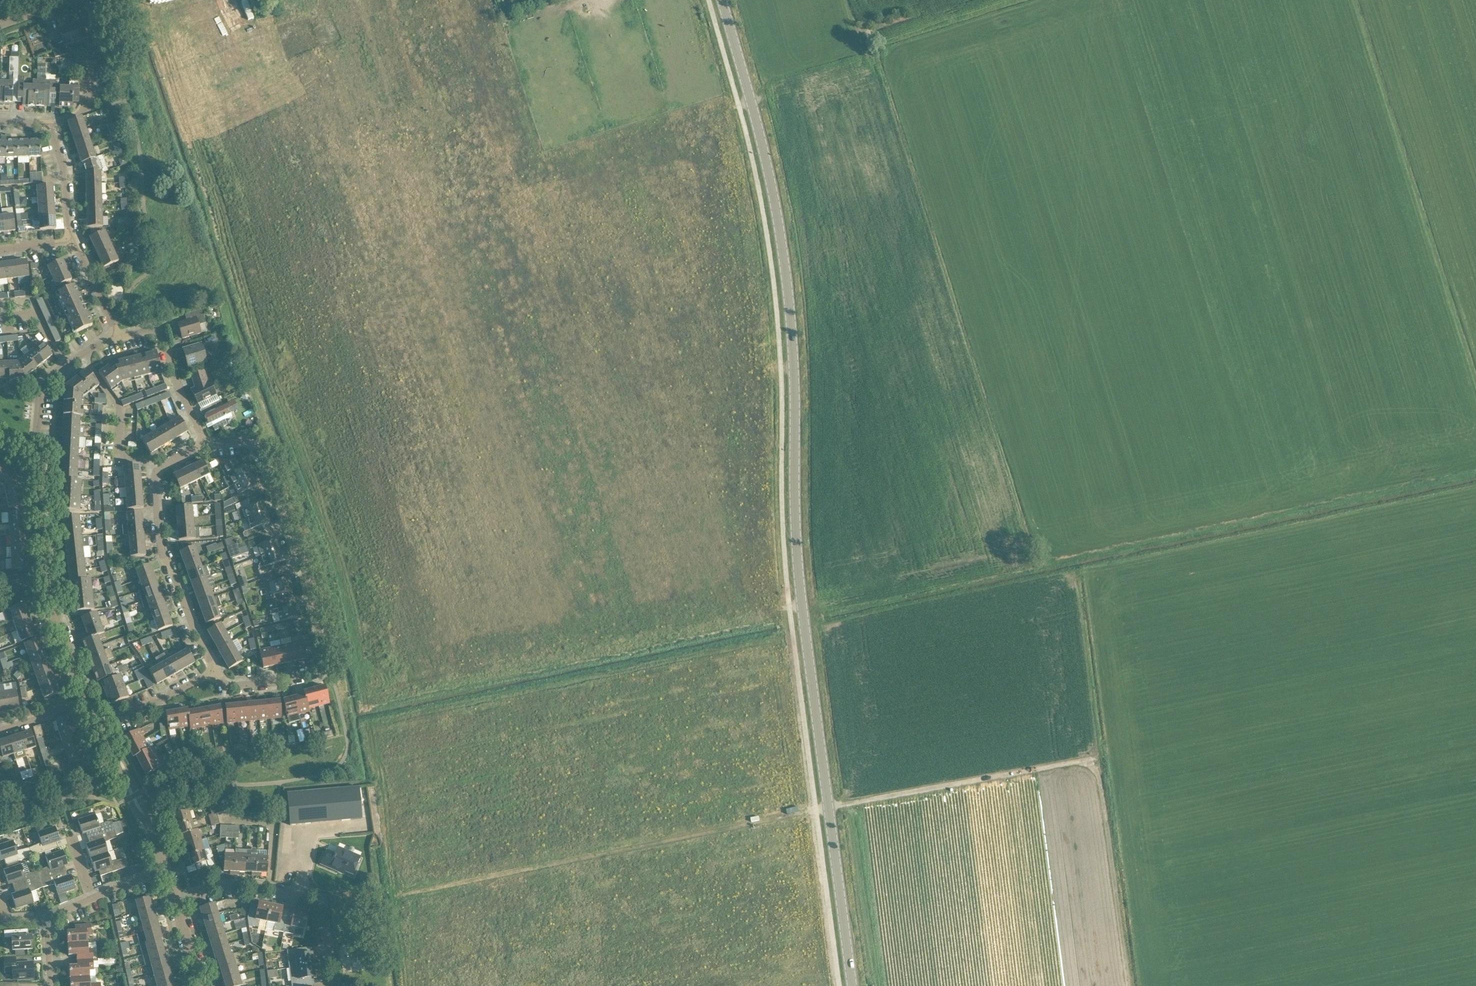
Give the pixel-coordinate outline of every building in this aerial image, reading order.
[(64,43),(51,47),(55,58),(61,56),(68,54),(65,46),(86,38),(81,24),(68,29),(67,26),(59,29),(64,43)] [(0,82),(0,85),(0,101),(4,101),(4,102),(12,103),(13,94),(18,94),(18,77),(19,58),(10,58),(9,73),(14,73),(14,77),(9,77),(9,82),(0,82)] [(41,80),(37,80),(36,106),(44,107),(44,105),(49,105),(49,106),(51,106),(55,106),(55,91),(56,76),(50,76),(50,80),(41,80)] [(24,77),(18,77),(18,94),(18,99),(23,99),(22,104),(28,105),(28,106),(36,106),(37,80),(33,80),(33,86),(24,86),(24,77)] [(69,77),(69,88),(60,87),(59,107),(73,108),(73,100),(79,100),(80,78),(69,77)] [(67,122),(71,132),(85,127),(82,117),(67,122)] [(71,132),(74,143),(89,138),(85,127),(71,132)] [(35,140),(29,141),(29,158),(41,157),(40,136),(35,136),(35,140)] [(74,143),(78,153),(92,148),(89,138),(74,143)] [(17,141),(6,142),(7,158),(17,158),(17,141)] [(29,141),(17,141),(17,158),(29,158),(29,141)] [(81,164),(83,163),(82,163),(96,158),(95,158),(92,148),(78,153),(81,164)] [(108,171),(103,156),(95,158),(96,158),(82,163),(83,163),(86,173),(100,173),(108,171)] [(30,174),(30,175),(30,180),(30,183),(42,183),(42,173),(30,174)] [(85,173),(86,184),(101,184),(100,173),(86,173),(85,173)] [(86,184),(86,195),(101,194),(101,184),(86,184)] [(37,186),(37,197),(53,196),(53,185),(37,186)] [(86,195),(86,206),(102,205),(101,194),(86,195)] [(37,197),(38,208),(54,207),(53,196),(37,197)] [(86,206),(87,217),(102,216),(102,205),(86,206)] [(38,208),(39,219),(55,218),(54,207),(38,208)] [(13,215),(2,216),(4,232),(15,231),(13,215)] [(87,228),(89,228),(101,227),(102,227),(102,216),(87,217),(87,228)] [(55,218),(39,219),(40,230),(56,229),(55,218)] [(90,238),(94,248),(109,241),(105,231),(103,232),(101,227),(89,228),(89,231),(92,237),(90,238)] [(94,248),(99,258),(114,251),(109,241),(94,248)] [(114,251),(99,258),(103,268),(118,261),(114,251)] [(27,260),(16,262),(18,278),(29,276),(27,260)] [(47,266),(52,277),(67,270),(62,260),(47,266)] [(16,262),(5,263),(7,279),(18,278),(16,262)] [(58,286),(69,281),(72,280),(67,270),(52,277),(56,287),(58,286)] [(69,281),(58,286),(60,292),(58,293),(60,296),(57,297),(63,310),(65,309),(69,316),(66,317),(72,330),(74,329),(76,333),(92,326),(89,318),(91,316),(89,312),(86,313),(80,298),(82,297),(80,292),(78,293),(74,286),(71,287),(69,281)] [(42,298),(36,300),(55,342),(61,340),(42,298)] [(182,339),(201,333),(198,326),(205,323),(201,310),(188,314),(190,319),(178,323),(182,339)] [(205,344),(194,347),(184,350),(189,366),(205,362),(202,353),(213,350),(211,344),(217,342),(215,335),(203,339),(205,344)] [(33,341),(29,344),(43,362),(52,355),(42,343),(37,346),(33,341)] [(25,347),(30,352),(25,356),(35,369),(36,369),(43,362),(29,344),(25,347)] [(99,373),(111,390),(121,382),(151,374),(161,372),(156,352),(145,355),(144,350),(139,352),(140,356),(118,361),(118,362),(109,367),(108,366),(99,373)] [(9,379),(8,362),(3,362),(2,356),(0,356),(0,379),(9,379)] [(17,361),(8,362),(9,379),(9,380),(24,379),(37,370),(36,369),(35,369),(25,356),(17,361)] [(63,416),(80,417),(83,417),(83,409),(81,409),(81,397),(90,390),(91,392),(99,386),(87,370),(64,387),(63,416)] [(203,370),(200,371),(191,374),(195,388),(191,390),(198,403),(216,394),(209,381),(207,382),(203,370)] [(165,384),(155,388),(157,393),(167,389),(165,384)] [(157,393),(155,388),(145,392),(147,397),(157,393)] [(106,395),(98,394),(97,399),(95,399),(95,403),(105,404),(106,395)] [(141,394),(129,398),(131,403),(143,399),(141,394)] [(131,403),(129,398),(121,401),(123,407),(131,403)] [(144,402),(146,407),(155,403),(153,398),(144,402)] [(212,426),(213,427),(215,431),(228,425),(225,420),(232,417),(231,414),(238,411),(234,402),(216,411),(215,410),(217,409),(214,403),(208,406),(211,411),(209,412),(210,414),(204,417),(209,425),(212,424),(213,426),(212,426)] [(94,406),(94,414),(102,415),(102,406),(94,406)] [(63,416),(63,427),(79,427),(80,417),(63,416)] [(180,417),(170,423),(178,437),(188,432),(180,417)] [(170,423),(161,428),(169,443),(178,437),(170,423)] [(63,427),(62,437),(79,438),(84,438),(84,427),(79,427),(63,427)] [(161,428),(151,434),(159,448),(169,443),(161,428)] [(159,448),(151,434),(142,439),(150,454),(159,448)] [(62,437),(62,448),(78,449),(79,438),(62,437)] [(62,448),(61,459),(78,460),(78,449),(62,448)] [(233,485),(233,486),(251,476),(246,466),(241,468),(235,457),(216,459),(225,476),(223,477),(228,488),(233,485)] [(61,459),(61,470),(77,470),(78,460),(61,459)] [(203,461),(193,465),(200,479),(210,474),(203,461)] [(123,466),(124,477),(140,475),(139,464),(123,466)] [(4,488),(8,509),(26,505),(20,476),(0,465),(0,486),(4,488)] [(193,465),(183,470),(190,484),(200,479),(193,465)] [(60,480),(61,481),(77,481),(77,470),(61,470),(60,480)] [(190,484),(183,470),(173,475),(180,489),(190,484)] [(124,477),(125,488),(141,486),(140,475),(124,477)] [(251,476),(233,486),(238,496),(233,499),(235,504),(250,496),(247,490),(257,485),(251,476)] [(61,481),(61,495),(80,496),(81,481),(77,481),(61,481)] [(125,488),(126,499),(142,497),(141,486),(125,488)] [(80,496),(61,495),(60,510),(79,511),(80,496)] [(142,497),(126,499),(127,510),(143,508),(142,497)] [(241,521),(246,519),(266,512),(262,502),(257,504),(255,498),(241,503),(235,505),(241,521)] [(176,507),(177,519),(193,517),(192,506),(176,507)] [(9,513),(10,524),(26,523),(26,512),(9,513)] [(127,513),(128,524),(143,523),(142,512),(127,513)] [(246,519),(250,530),(244,532),(243,533),(244,537),(246,537),(262,532),(260,526),(270,523),(266,512),(246,519)] [(63,517),(64,528),(80,526),(79,515),(63,517)] [(177,519),(178,530),(194,528),(193,517),(177,519)] [(10,524),(10,536),(27,535),(26,523),(10,524)] [(123,536),(129,535),(144,534),(143,523),(128,524),(122,525),(123,536)] [(64,528),(65,539),(81,537),(80,526),(64,528)] [(194,528),(178,530),(179,541),(200,539),(199,528),(194,528)] [(129,535),(130,546),(145,545),(144,534),(129,535)] [(10,536),(11,547),(27,546),(27,535),(10,536)] [(65,539),(66,549),(83,548),(81,537),(65,539)] [(225,540),(227,547),(236,544),(233,537),(225,540)] [(256,546),(260,557),(279,550),(276,539),(265,543),(264,537),(248,543),(250,548),(256,546)] [(236,544),(227,547),(231,559),(242,555),(240,549),(246,547),(244,542),(236,545),(236,544)] [(145,545),(130,546),(131,557),(146,556),(145,545)] [(11,547),(11,559),(28,558),(27,546),(11,547)] [(180,552),(184,563),(198,557),(194,547),(180,552)] [(66,549),(67,560),(84,558),(83,548),(66,549)] [(279,550),(260,557),(264,568),(258,570),(260,575),(265,573),(275,570),(273,564),(283,561),(279,550)] [(184,563),(187,573),(201,567),(198,557),(184,563)] [(28,558),(11,559),(12,570),(28,570),(28,558)] [(67,560),(68,571),(85,569),(84,558),(67,560)] [(136,569),(140,580),(153,575),(150,564),(136,569)] [(187,573),(191,583),(205,578),(201,567),(187,573)] [(68,571),(70,582),(86,580),(85,569),(68,571)] [(140,580),(144,590),(157,585),(153,575),(140,580)] [(277,576),(268,578),(263,579),(268,601),(279,598),(278,594),(292,591),(289,580),(279,582),(277,576)] [(245,577),(238,579),(241,587),(247,584),(245,577)] [(191,583),(195,593),(209,588),(205,578),(191,583)] [(71,582),(73,597),(92,595),(91,580),(86,580),(70,582),(71,582)] [(144,590),(138,592),(142,602),(147,600),(161,595),(157,585),(144,590)] [(195,593),(198,603),(212,598),(209,588),(195,593)] [(92,595),(73,597),(74,612),(94,610),(92,595)] [(145,613),(151,610),(165,605),(161,595),(147,600),(142,602),(141,602),(145,613)] [(202,613),(216,608),(221,606),(217,596),(212,598),(198,603),(202,613)] [(287,598),(277,600),(268,602),(271,614),(278,612),(280,621),(297,618),(295,605),(288,607),(287,598)] [(7,623),(13,620),(29,615),(25,604),(2,612),(7,623)] [(151,610),(155,621),(168,616),(165,605),(151,610)] [(216,608),(202,613),(206,624),(220,619),(216,608)] [(81,618),(85,628),(107,620),(105,615),(99,618),(97,612),(90,614),(81,618)] [(13,620),(17,631),(33,625),(29,615),(13,620)] [(168,616),(155,621),(159,631),(172,626),(168,616)] [(85,628),(89,638),(104,632),(102,628),(109,625),(107,620),(85,628)] [(207,631),(213,640),(226,633),(221,623),(207,631)] [(33,625),(17,631),(21,642),(37,637),(33,625)] [(82,640),(86,651),(101,645),(99,639),(106,637),(104,632),(89,638),(82,640)] [(213,640),(218,650),(231,643),(226,633),(213,640)] [(24,645),(28,656),(44,650),(39,639),(24,645)] [(302,641),(292,644),(295,661),(306,659),(302,641)] [(218,650),(223,660),(237,652),(231,643),(218,650)] [(292,644),(281,646),(285,663),(295,661),(292,644)] [(86,651),(90,661),(111,653),(110,648),(103,650),(101,645),(86,651)] [(281,646),(270,648),(274,666),(285,663),(281,646)] [(274,666),(270,648),(259,650),(263,668),(274,666)] [(187,649),(178,655),(185,668),(195,663),(187,649)] [(28,656),(32,666),(48,660),(44,650),(28,656)] [(237,652),(223,660),(229,669),(242,662),(237,652)] [(90,661),(93,671),(109,666),(106,660),(113,657),(111,653),(90,661)] [(178,655),(168,660),(176,674),(185,668),(178,655)] [(32,666),(36,677),(52,671),(48,660),(32,666)] [(168,660),(159,666),(166,679),(176,674),(168,660)] [(109,666),(93,671),(97,682),(119,674),(117,668),(110,671),(109,666)] [(166,679),(159,666),(149,671),(157,684),(166,679)] [(139,670),(143,679),(149,677),(144,668),(139,670)] [(36,677),(40,688),(56,682),(52,671),(36,677)] [(101,683),(105,694),(124,686),(120,675),(101,683)] [(149,677),(143,679),(148,689),(153,686),(149,677)] [(56,682),(40,688),(44,699),(60,693),(56,682)] [(12,690),(5,691),(3,692),(7,711),(20,708),(16,690),(17,690),(16,683),(11,684),(12,690)] [(124,686),(105,694),(109,705),(128,697),(124,686)] [(325,686),(314,689),(319,706),(329,703),(325,686)] [(303,692),(304,695),(308,709),(319,706),(314,689),(303,692)] [(304,695),(294,697),(298,714),(308,712),(308,709),(304,695)] [(298,714),(294,697),(283,700),(289,723),(300,720),(298,714)] [(280,700),(269,701),(270,718),(281,717),(280,700)] [(269,701),(258,702),(260,719),(270,718),(269,701)] [(258,702),(247,703),(249,720),(260,719),(258,702)] [(247,703),(236,704),(238,721),(249,720),(247,703)] [(238,721),(236,704),(225,705),(227,723),(238,721)] [(220,706),(209,708),(212,725),(223,723),(220,706)] [(209,708),(198,710),(201,727),(212,725),(209,708)] [(188,709),(176,711),(179,727),(190,725),(188,712),(188,709)] [(198,710),(188,712),(190,725),(191,729),(201,727),(198,710)] [(179,727),(176,711),(165,712),(168,729),(179,727)] [(55,720),(59,731),(74,726),(71,715),(55,720)] [(37,739),(42,737),(44,736),(40,725),(33,728),(37,739)] [(59,731),(62,742),(78,737),(74,726),(59,731)] [(123,737),(128,747),(144,739),(139,729),(123,737)] [(31,731),(19,735),(25,751),(36,747),(31,731)] [(19,735),(9,738),(14,754),(16,761),(16,760),(26,757),(27,757),(25,751),(19,735)] [(62,742),(66,753),(81,748),(78,737),(62,742)] [(9,738),(0,741),(0,750),(0,751),(0,763),(8,761),(6,757),(14,754),(9,738)] [(133,757),(136,756),(149,749),(144,739),(128,747),(133,757)] [(81,748),(66,753),(69,764),(67,765),(70,772),(85,767),(83,760),(85,759),(81,748)] [(136,756),(141,765),(157,757),(152,748),(149,749),(136,756)] [(157,757),(141,765),(145,775),(162,767),(157,757)] [(40,781),(38,773),(32,775),(33,779),(35,783),(40,781)] [(27,781),(26,776),(21,777),(24,786),(35,783),(33,779),(27,781)] [(289,818),(290,825),(361,819),(359,787),(287,793),(289,818)] [(225,798),(219,800),(222,812),(228,810),(225,798)] [(213,802),(215,810),(216,814),(217,814),(222,812),(219,800),(213,802)] [(172,822),(173,826),(192,820),(188,810),(173,815),(174,821),(172,822)] [(86,833),(88,838),(121,827),(125,826),(124,822),(120,823),(120,821),(112,823),(112,822),(99,825),(96,815),(78,821),(82,834),(86,833)] [(177,830),(179,836),(198,830),(198,829),(195,830),(192,820),(173,826),(174,830),(177,830)] [(41,843),(29,848),(32,856),(58,848),(56,842),(60,841),(55,827),(37,833),(41,843)] [(86,845),(90,859),(108,853),(105,843),(117,837),(116,835),(123,832),(121,827),(88,838),(90,844),(86,845)] [(183,839),(185,845),(201,840),(198,830),(179,836),(180,840),(183,839)] [(184,852),(185,856),(210,849),(206,838),(201,840),(185,845),(187,851),(184,852)] [(29,848),(17,851),(13,841),(0,845),(0,860),(0,861),(4,859),(6,865),(32,856),(29,848)] [(251,876),(256,876),(257,850),(256,850),(256,849),(255,848),(252,848),(251,849),(251,850),(246,850),(245,872),(252,873),(251,876)] [(210,849),(185,856),(187,860),(190,860),(192,866),(196,865),(198,870),(215,865),(210,849)] [(239,872),(245,872),(246,850),(236,849),(235,855),(234,875),(239,875),(239,872)] [(326,852),(325,855),(321,864),(337,871),(339,869),(352,874),(359,859),(337,849),(334,856),(326,852)] [(257,850),(256,876),(260,876),(261,873),(267,873),(267,863),(268,851),(257,850)] [(48,867),(37,871),(39,879),(66,871),(64,866),(68,864),(63,851),(45,857),(48,867)] [(108,853),(90,859),(95,872),(99,871),(100,876),(127,867),(124,859),(111,862),(108,853)] [(230,874),(234,875),(235,855),(224,855),(224,861),(223,871),(230,871),(230,874)] [(12,883),(14,888),(39,879),(37,871),(25,874),(21,865),(4,871),(8,884),(12,883)] [(66,871),(39,879),(42,888),(55,885),(58,895),(76,889),(71,875),(67,876),(66,871)] [(39,879),(14,888),(15,894),(12,895),(16,909),(34,903),(31,893),(42,888),(39,879)] [(135,901),(138,912),(154,907),(151,897),(135,901)] [(260,920),(267,922),(271,905),(259,902),(258,908),(250,906),(248,916),(247,918),(248,925),(258,927),(260,920)] [(199,908),(203,918),(218,914),(215,903),(199,908)] [(273,930),(284,932),(287,913),(282,912),(283,907),(271,905),(267,922),(266,928),(273,930)] [(138,912),(141,922),(156,918),(154,907),(138,912)] [(287,913),(284,932),(294,935),(302,936),(304,929),(307,912),(295,909),(294,914),(287,913)] [(203,918),(206,928),(221,924),(218,914),(203,918)] [(141,922),(144,932),(159,928),(156,918),(141,922)] [(206,928),(209,939),(224,934),(221,924),(206,928)] [(67,932),(68,943),(88,942),(87,935),(92,935),(91,925),(75,926),(76,931),(67,932)] [(121,927),(117,928),(119,939),(127,937),(126,933),(123,934),(121,927)] [(144,932),(147,943),(161,939),(162,939),(159,928),(144,932)] [(32,949),(31,935),(25,936),(25,930),(4,931),(5,938),(11,938),(12,951),(32,949)] [(209,939),(212,949),(228,944),(224,934),(209,939)] [(145,943),(148,954),(163,950),(161,939),(147,943),(145,943)] [(77,955),(77,960),(93,959),(92,949),(88,949),(88,942),(68,943),(68,955),(77,955)] [(215,960),(217,959),(231,955),(231,954),(228,944),(212,949),(215,960)] [(287,950),(289,968),(314,965),(312,953),(308,954),(307,948),(287,950)] [(148,954),(151,964),(166,960),(163,950),(148,954)] [(217,959),(220,969),(236,965),(232,954),(231,954),(231,955),(217,959)] [(15,957),(4,958),(4,972),(12,972),(13,980),(34,978),(33,978),(33,963),(16,964),(15,957)] [(69,966),(70,978),(90,977),(89,970),(94,969),(93,959),(77,960),(78,966),(69,966)] [(151,964),(154,975),(169,970),(166,960),(151,964)] [(220,969),(223,980),(239,975),(236,965),(220,969)] [(291,985),(293,985),(314,983),(313,977),(315,977),(314,965),(289,968),(291,985)] [(154,975),(157,985),(172,981),(169,970),(154,975)] [(223,980),(225,985),(240,985),(242,985),(239,975),(223,980)] [(70,978),(70,985),(101,985),(101,983),(96,983),(96,977),(90,977),(70,978)]
